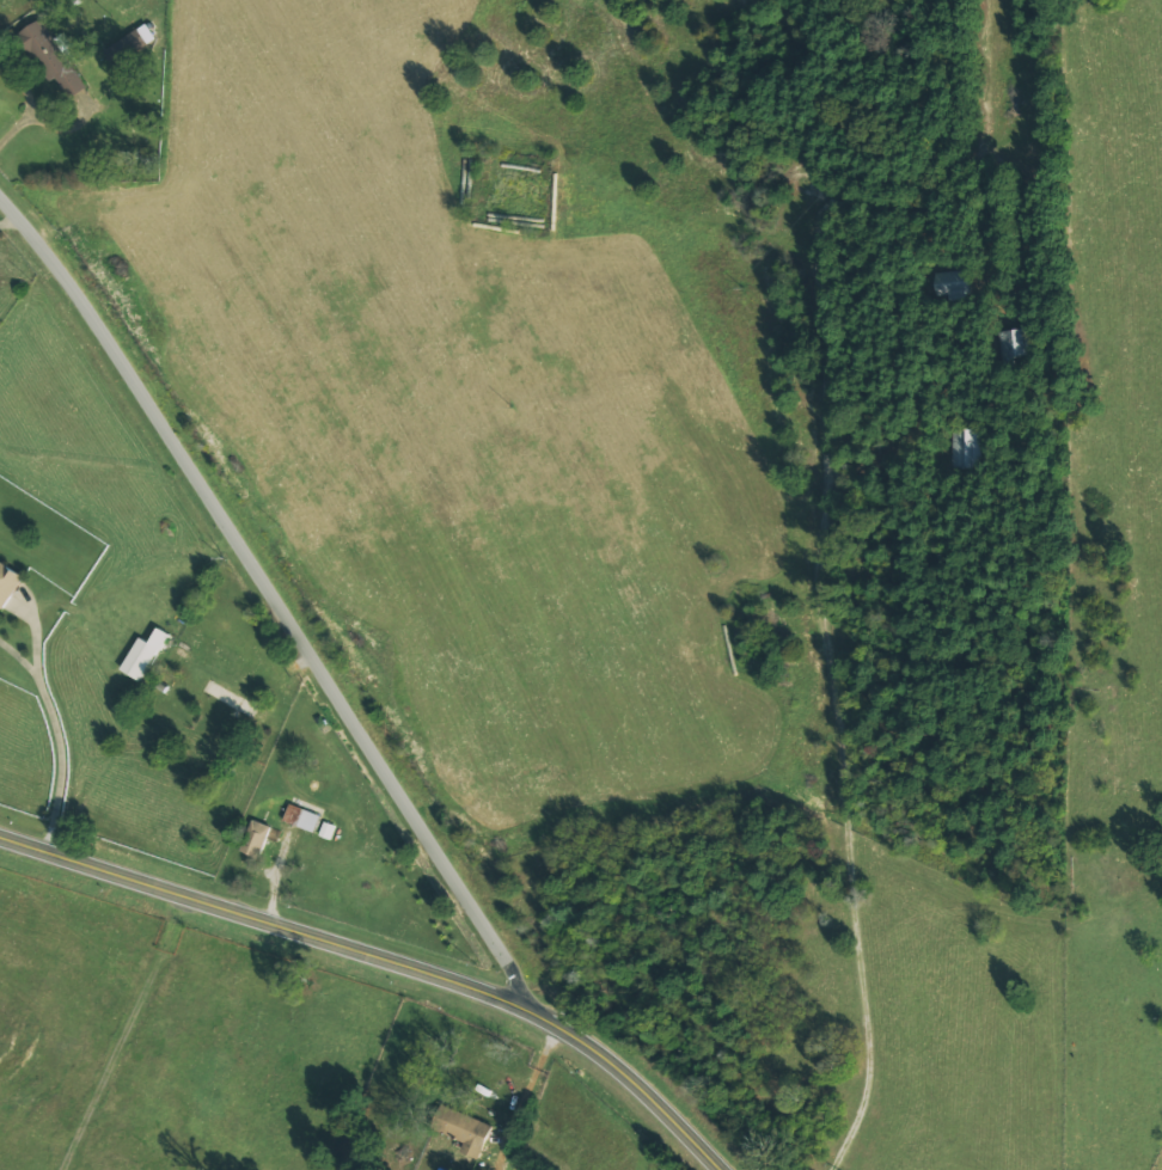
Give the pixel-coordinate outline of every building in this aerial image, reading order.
[(92,89),(72,55),(80,50),(70,33),(59,39),(48,20),(31,30),(71,101),(92,89)] [(970,295),(965,269),(931,276),(936,302),(970,295)] [(1002,333),(1008,359),(1031,353),(1024,327),(1002,333)] [(976,429),(950,429),(949,465),(975,465),(976,429)] [(23,575),(0,561),(0,611),(2,612),(23,575)] [(145,682),(168,633),(155,627),(148,642),(136,637),(121,671),(145,682)] [(283,820),(314,833),(321,816),(290,803),(283,820)] [(238,850),(259,857),(270,826),(249,819),(238,850)] [(430,1129),(464,1143),(460,1152),(478,1160),(493,1125),(440,1104),(430,1129)]
